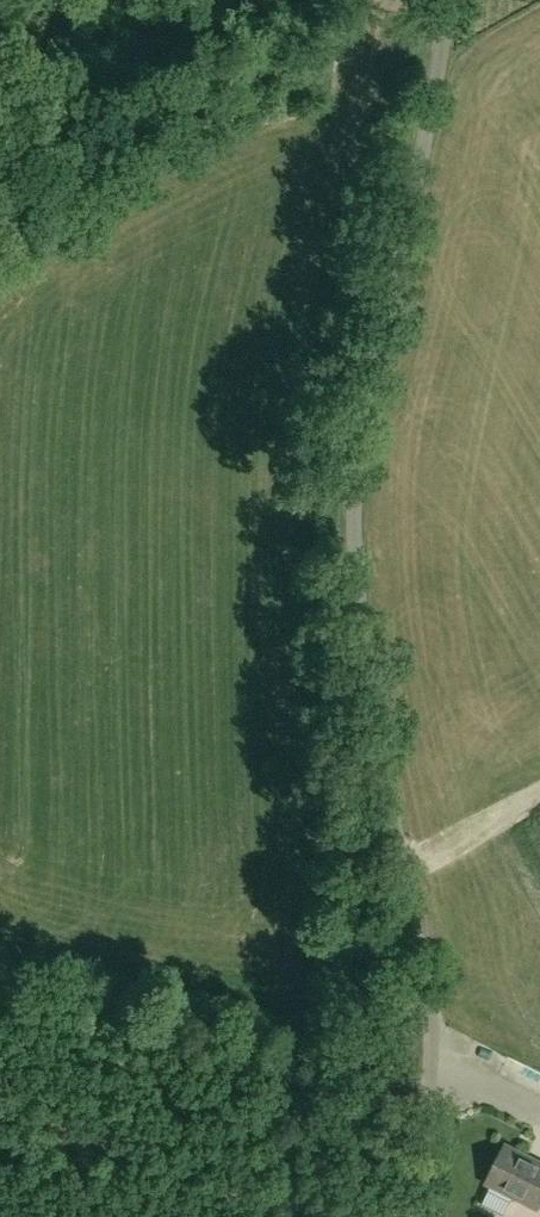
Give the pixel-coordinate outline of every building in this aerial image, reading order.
[(505,1147),(487,1183),(539,1209),(539,1206),(539,1164),(505,1147)]
